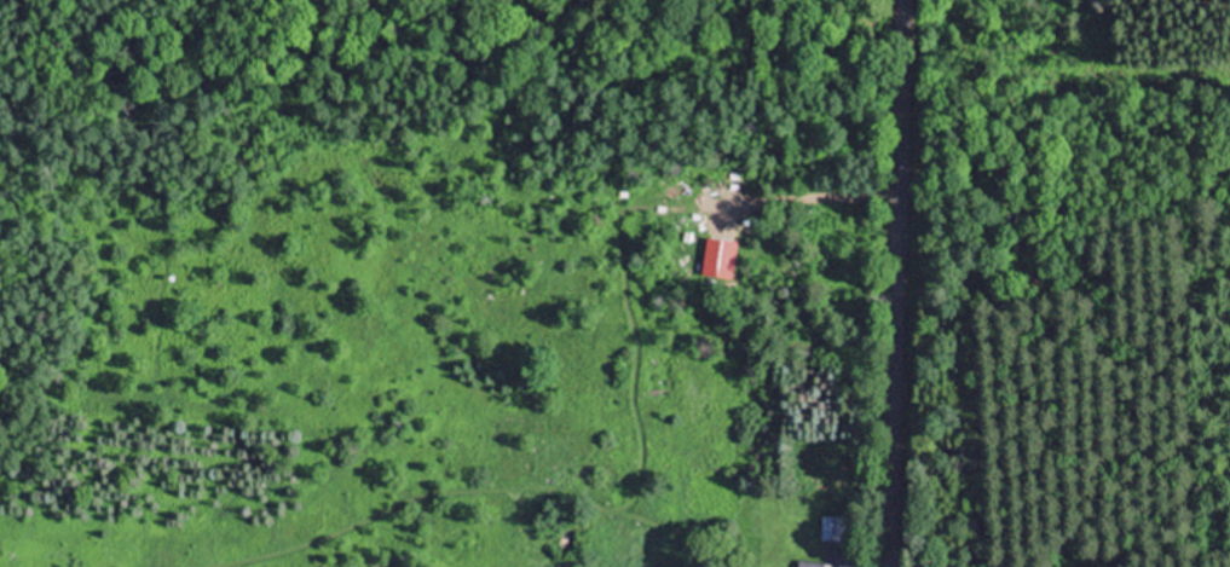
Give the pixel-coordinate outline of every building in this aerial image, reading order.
[(732,240),(707,238),(704,273),(728,275),(732,240)] [(842,539),(842,516),(820,516),(820,539),(842,539)]
